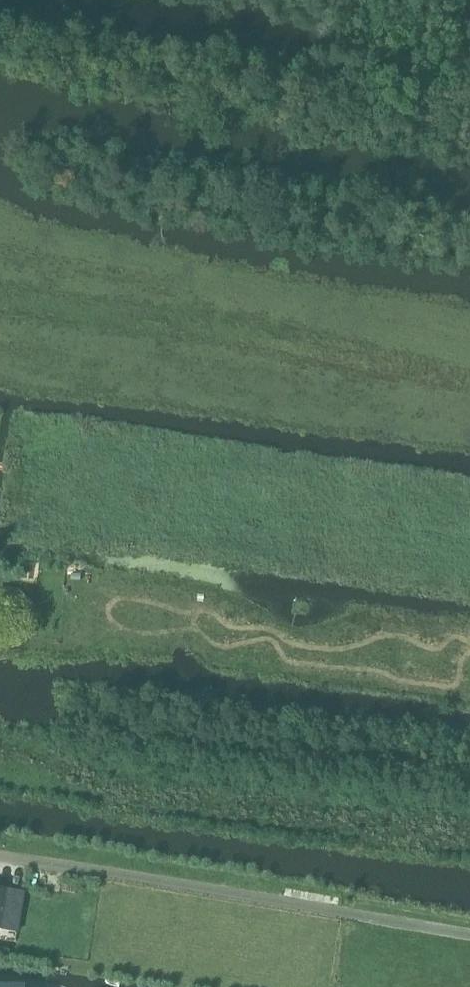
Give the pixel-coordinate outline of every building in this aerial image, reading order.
[(3,929),(10,890),(0,888),(0,929),(3,929)]
